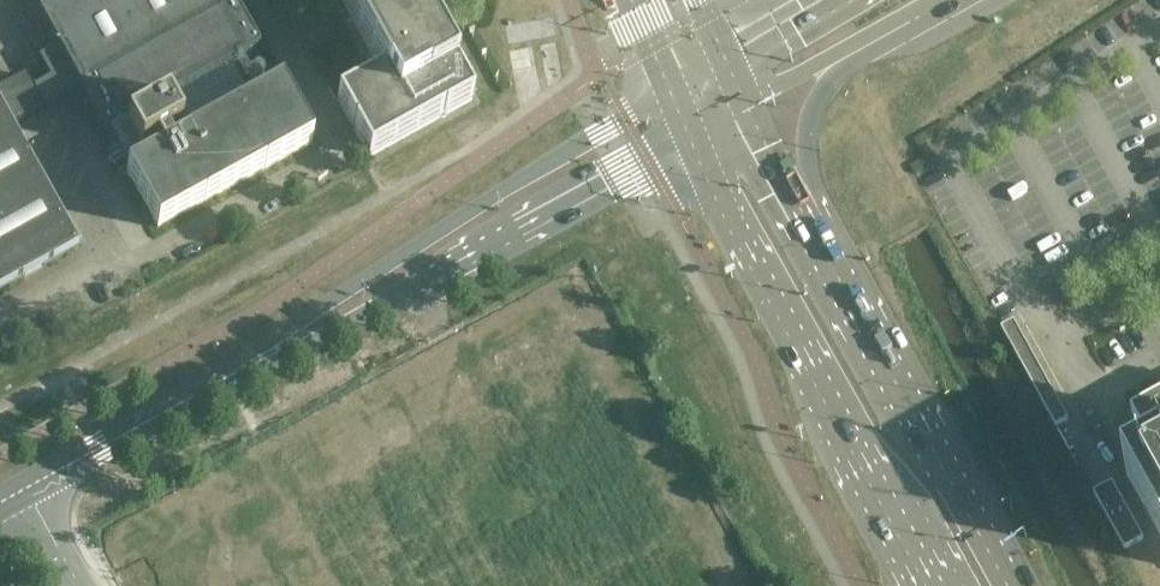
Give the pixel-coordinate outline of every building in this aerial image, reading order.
[(260,48),(233,0),(32,0),(58,48),(38,59),(50,79),(27,91),(0,105),(0,106),(11,126),(40,111),(81,90),(106,134),(107,133),(115,146),(104,152),(110,162),(108,164),(110,169),(123,162),(128,171),(127,171),(138,191),(158,228),(312,143),(281,86),(171,146),(167,138),(181,130),(169,107),(164,106),(153,113),(150,109),(260,48)] [(383,74),(337,99),(369,157),(472,100),(417,0),(342,0),(383,74)] [(78,247),(11,126),(0,106),(0,290),(78,247)] [(1069,420),(1015,322),(1004,328),(1002,329),(1057,427),(1069,420)] [(1132,413),(1157,458),(1159,457),(1159,397),(1132,413)] [(1157,458),(1127,475),(1159,534),(1159,457),(1157,458)] [(1113,483),(1094,493),(1125,550),(1144,540),(1113,483)]
